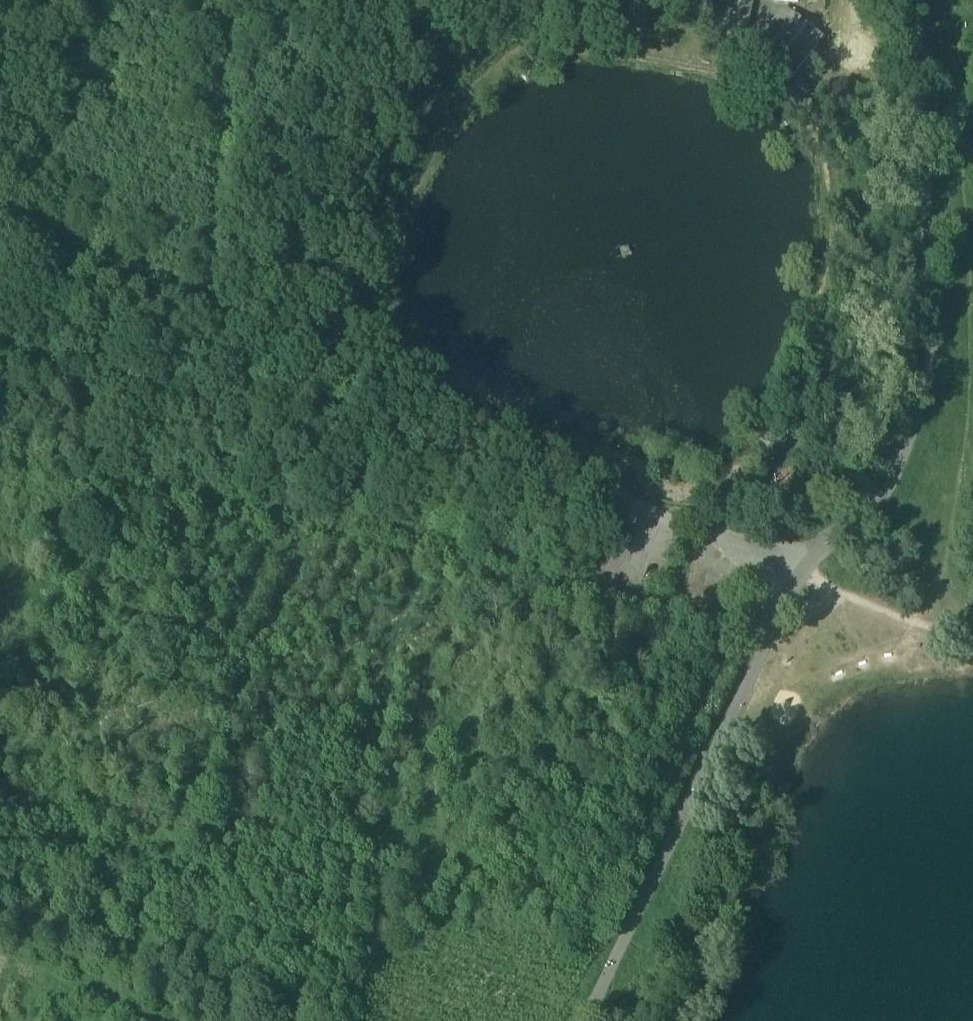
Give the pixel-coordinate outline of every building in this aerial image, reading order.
[(721,5),(743,11),(733,48),(749,53),(763,0),(722,0),(721,5)] [(799,15),(766,58),(806,90),(840,47),(799,15)]
